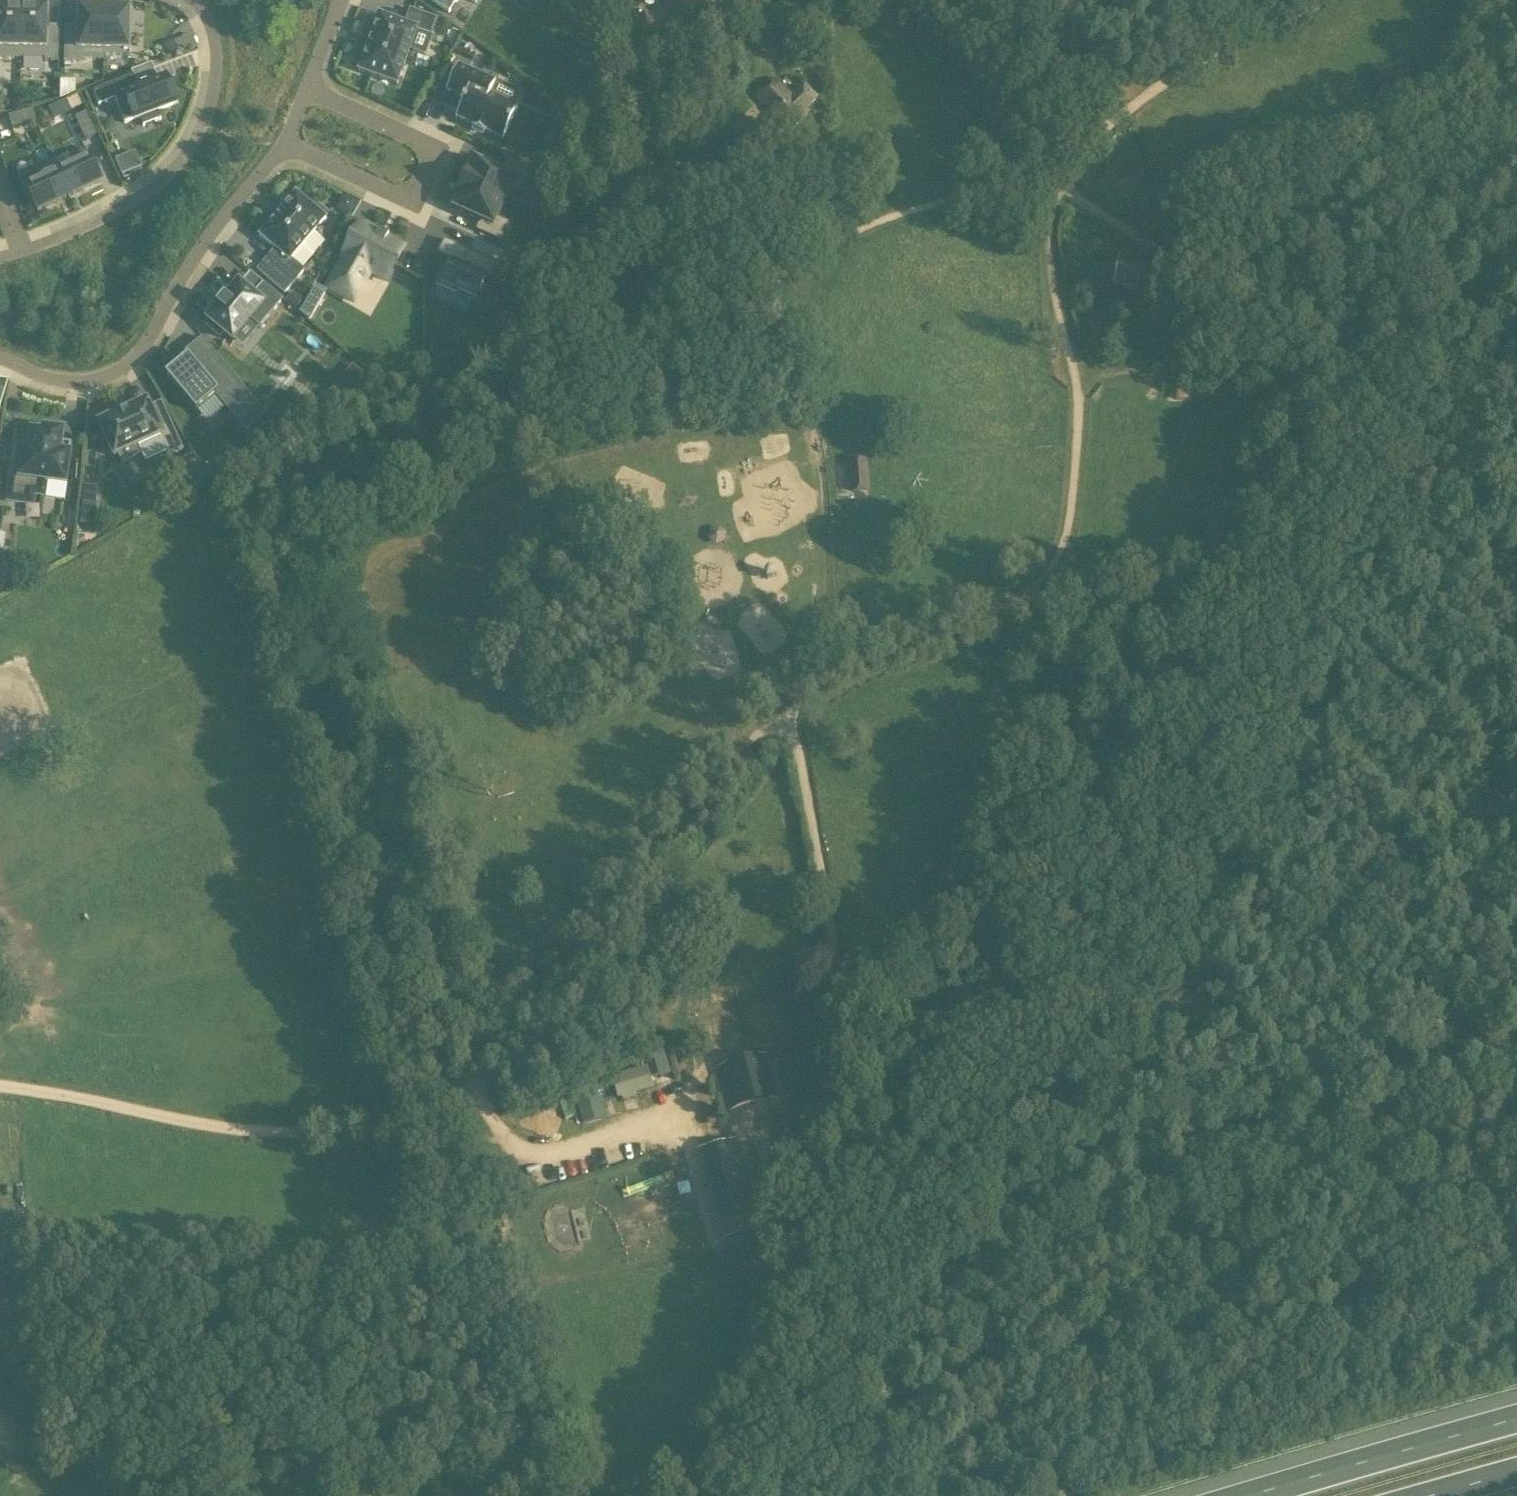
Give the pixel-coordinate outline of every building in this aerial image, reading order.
[(449,14),(457,1),(456,0),(429,0),(449,14)] [(21,59),(22,8),(0,7),(0,59),(21,59)] [(22,8),(21,59),(45,60),(45,62),(59,62),(59,37),(47,37),(47,27),(47,8),(22,8)] [(103,56),(104,9),(79,9),(78,38),(64,37),(64,62),(79,63),(79,60),(104,61),(104,56),(103,56)] [(104,9),(103,56),(104,56),(129,56),(130,10),(104,9)] [(395,84),(397,85),(398,83),(397,83),(416,30),(431,35),(437,20),(410,11),(405,24),(380,15),(378,14),(378,16),(359,69),(358,71),(360,72),(360,71),(395,84)] [(178,54),(174,42),(165,46),(170,57),(178,54)] [(484,133),(485,132),(502,140),(517,108),(489,95),(495,83),(457,65),(446,90),(464,99),(455,118),(473,126),(472,128),(484,133)] [(133,76),(93,91),(99,106),(115,100),(125,124),(140,118),(143,127),(161,120),(158,111),(175,104),(165,79),(138,89),(133,76)] [(814,100),(803,88),(791,99),(775,82),(757,99),(788,131),(806,115),(803,111),(814,100)] [(71,113),(65,101),(47,109),(53,121),(71,113)] [(8,116),(12,129),(36,122),(33,109),(8,116)] [(86,113),(74,118),(85,141),(97,136),(86,113)] [(73,166),(58,173),(69,197),(100,182),(85,150),(69,157),(73,166)] [(115,159),(121,176),(142,168),(136,152),(115,159)] [(462,184),(504,203),(511,189),(522,194),(533,171),(508,160),(502,174),(475,162),(470,172),(468,172),(462,184)] [(38,172),(22,179),(37,212),(69,197),(58,173),(42,181),(38,172)] [(504,203),(462,184),(456,197),(458,198),(453,209),(480,221),(475,231),(500,242),(509,223),(497,218),(504,203)] [(297,195),(296,193),(294,195),(295,195),(261,235),(260,235),(259,237),(261,238),(276,250),(258,271),(285,294),(303,271),(290,260),(324,220),(326,219),(324,217),(324,218),(297,195)] [(356,202),(343,195),(336,208),(349,215),(356,202)] [(345,258),(335,275),(360,289),(370,272),(385,281),(404,247),(362,224),(344,257),(345,258)] [(502,267),(501,266),(506,254),(474,240),(469,251),(444,240),(436,256),(448,262),(436,288),(456,297),(458,293),(475,301),(485,279),(495,283),(502,267)] [(517,260),(509,277),(526,284),(534,267),(517,260)] [(218,309),(205,325),(220,338),(223,334),(232,342),(250,321),(259,329),(282,300),(262,284),(252,296),(238,285),(225,301),(223,299),(216,308),(218,309)] [(300,311),(311,317),(324,292),(314,287),(300,311)] [(293,292),(286,300),(296,309),(303,300),(293,292)] [(165,375),(195,412),(217,394),(245,427),(263,412),(246,391),(241,395),(213,361),(200,371),(188,356),(165,375)] [(355,383),(363,374),(354,366),(346,376),(355,383)] [(158,429),(147,403),(99,424),(114,457),(118,455),(122,463),(138,456),(134,448),(160,436),(169,456),(183,450),(171,423),(158,429)] [(65,485),(71,444),(61,443),(62,432),(44,430),(44,434),(31,432),(30,437),(17,435),(8,501),(33,505),(34,494),(44,496),(46,482),(65,485)] [(178,462),(183,473),(197,467),(192,455),(178,462)] [(866,460),(846,462),(849,494),(869,492),(866,460)] [(97,486),(85,485),(81,525),(93,526),(97,486)] [(650,1058),(658,1081),(670,1077),(663,1054),(650,1058)] [(766,1056),(719,1068),(730,1110),(777,1099),(766,1056)] [(606,1074),(611,1098),(649,1090),(644,1066),(606,1074)] [(568,1086),(575,1123),(601,1117),(593,1081),(568,1086)] [(701,1150),(724,1240),(755,1232),(731,1142),(701,1150)] [(127,1461),(113,1458),(111,1469),(125,1472),(127,1461)]
